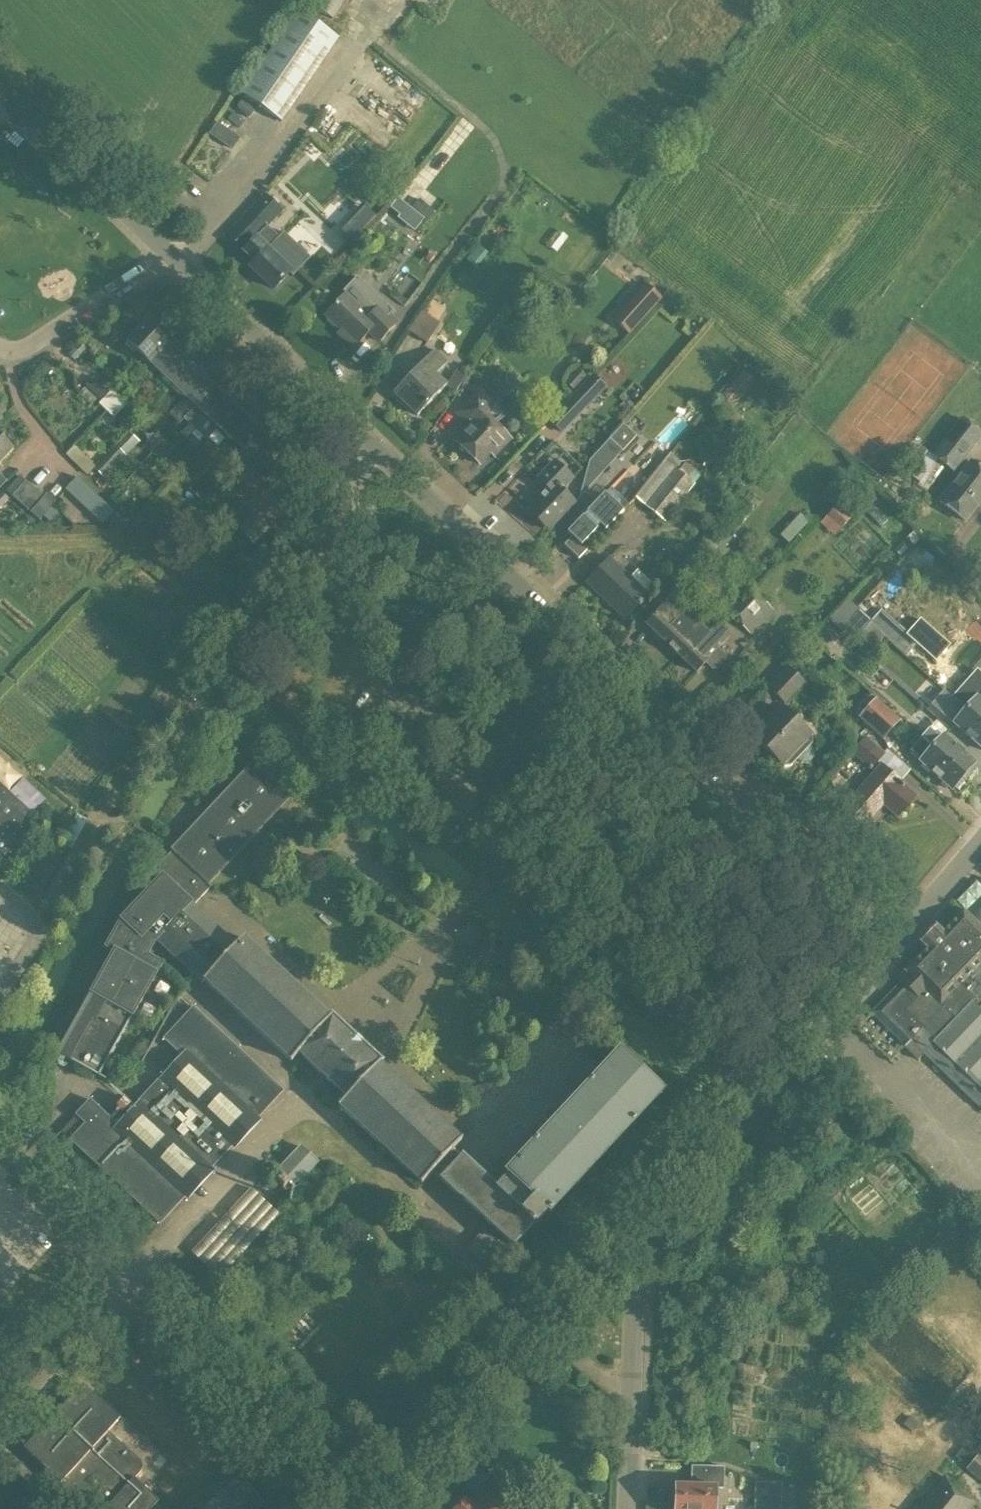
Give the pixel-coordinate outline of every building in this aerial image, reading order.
[(305,2),(332,21),(346,0),(306,0),(305,2)] [(297,13),(241,96),(280,123),(337,40),(297,13)] [(222,122),(238,134),(247,122),(231,111),(222,122)] [(229,131),(222,143),(232,150),(239,138),(229,131)] [(449,134),(403,193),(424,210),(471,151),(449,134)] [(267,227),(282,212),(264,194),(226,235),(242,251),(243,250),(255,261),(250,267),(273,289),(289,273),(292,276),(305,262),(304,261),(308,258),(286,236),(287,235),(283,231),(277,237),(267,227)] [(488,254),(478,245),(466,260),(476,269),(488,254)] [(628,333),(661,298),(646,285),(613,320),(628,333)] [(341,335),(354,347),(378,321),(347,292),(325,315),(344,332),(341,335)] [(429,297),(421,308),(437,319),(445,308),(429,297)] [(407,330),(430,341),(440,320),(418,309),(407,330)] [(138,364),(144,370),(168,345),(145,322),(125,341),(144,358),(138,364)] [(191,366),(168,345),(144,370),(151,376),(156,370),(173,385),(191,366)] [(447,363),(434,351),(424,362),(423,361),(393,392),(417,416),(447,384),(437,374),(447,363)] [(214,388),(191,366),(173,385),(190,401),(184,407),(190,413),(214,388)] [(566,384),(575,392),(587,378),(578,370),(566,384)] [(755,383),(742,371),(716,401),(730,413),(755,383)] [(604,387),(593,376),(548,423),(559,434),(604,387)] [(100,400),(108,391),(94,378),(86,386),(100,400)] [(233,406),(214,388),(190,413),(196,419),(202,412),(215,424),(233,406)] [(112,390),(99,404),(114,419),(128,404),(112,390)] [(490,451),(493,455),(509,437),(494,423),(498,419),(488,409),(491,405),(476,391),(457,411),(472,426),(457,442),(479,463),(490,451)] [(259,431),(233,406),(215,424),(228,436),(221,442),(229,450),(236,456),(259,431)] [(918,484),(921,487),(939,463),(954,474),(980,438),(980,434),(960,418),(931,455),(930,454),(912,477),(919,482),(918,484)] [(634,437),(620,425),(588,462),(579,499),(621,452),(634,437)] [(281,451),(259,431),(236,456),(264,481),(278,466),(272,460),(281,451)] [(115,446),(125,456),(126,456),(140,442),(129,432),(115,446)] [(144,446),(152,454),(165,440),(158,432),(144,446)] [(12,449),(0,438),(0,462),(12,449)] [(165,440),(152,454),(159,461),(172,447),(165,440)] [(74,444),(65,452),(86,473),(94,465),(74,444)] [(104,479),(125,456),(115,446),(94,469),(104,479)] [(980,451),(942,500),(965,519),(980,499),(980,452),(980,451)] [(528,510),(549,530),(575,504),(561,491),(574,477),(556,460),(540,478),(550,487),(528,510)] [(645,506),(664,522),(698,479),(692,474),(688,479),(675,469),(645,506)] [(196,497),(210,482),(203,475),(189,489),(196,497)] [(99,528),(113,513),(77,478),(63,493),(99,528)] [(12,496),(21,504),(35,489),(26,481),(12,496)] [(210,482),(196,497),(204,504),(218,489),(210,482)] [(21,504),(30,512),(44,497),(35,489),(21,504)] [(2,494),(0,496),(0,509),(8,500),(2,494)] [(47,494),(44,497),(30,512),(39,520),(42,517),(50,507),(55,502),(47,494)] [(576,524),(580,528),(564,545),(578,559),(621,514),(602,496),(586,513),(587,513),(576,524)] [(824,518),(839,532),(851,518),(837,505),(824,518)] [(59,514),(50,507),(42,517),(51,524),(59,514)] [(740,528),(723,514),(677,572),(693,584),(716,554),(718,556),(740,528)] [(809,523),(800,514),(780,536),(789,544),(809,523)] [(586,581),(624,617),(638,604),(640,606),(642,604),(640,602),(647,595),(608,558),(586,581)] [(771,611),(772,609),(745,584),(722,609),(750,634),(751,633),(755,637),(775,615),(771,611)] [(644,624),(661,640),(687,612),(685,610),(690,605),(681,597),(676,592),(655,614),(654,613),(644,624)] [(858,609),(840,629),(854,642),(859,636),(874,649),(885,637),(869,623),(871,620),(858,609)] [(871,620),(869,623),(885,637),(906,656),(917,643),(936,660),(949,645),(920,620),(908,634),(880,610),(871,620)] [(677,655),(703,628),(687,612),(661,640),(677,655)] [(705,629),(703,628),(677,655),(695,672),(707,659),(706,658),(729,634),(714,620),(705,629)] [(833,637),(823,628),(812,640),(822,650),(833,637)] [(805,684),(788,667),(767,688),(784,705),(805,684)] [(954,697),(980,721),(980,674),(977,671),(954,697)] [(954,697),(953,698),(948,694),(944,691),(932,704),(952,722),(954,720),(980,744),(980,721),(954,697)] [(859,717),(858,718),(883,740),(900,720),(870,694),(854,712),(859,717)] [(784,765),(790,765),(812,741),(812,736),(780,706),(752,735),(784,765)] [(930,727),(922,736),(966,776),(975,765),(973,763),(975,760),(944,732),(940,736),(930,727)] [(851,752),(852,753),(871,770),(886,754),(866,736),(851,752)] [(957,786),(966,776),(922,736),(910,749),(952,787),(954,784),(957,786)] [(548,1213),(661,1095),(647,1081),(651,1076),(637,1063),(632,1068),(618,1054),(505,1173),(508,1176),(496,1188),(460,1157),(453,1148),(459,1141),(243,939),(237,947),(190,903),(209,887),(207,885),(289,797),(278,786),(287,777),(274,764),(264,773),(253,762),(171,849),(173,851),(157,869),(164,876),(120,920),(106,947),(114,952),(58,1053),(98,1073),(99,1074),(163,965),(148,956),(157,942),(192,975),(193,974),(290,1060),(298,1051),(348,1098),(339,1107),(420,1182),(431,1170),(441,1179),(495,1227),(489,1233),(485,1230),(468,1248),(487,1266),(504,1247),(496,1239),(501,1233),(514,1245),(547,1211),(548,1213)] [(905,780),(902,778),(900,780),(882,764),(844,807),(863,824),(884,800),(898,813),(915,792),(904,783),(905,780)] [(36,819),(0,785),(0,853),(3,856),(36,819)] [(88,821),(77,815),(61,843),(72,849),(88,821)] [(977,899),(964,912),(962,910),(945,928),(938,921),(918,941),(925,948),(904,970),(907,973),(869,1013),(911,1053),(917,1059),(920,1057),(923,1053),(980,1108),(980,899),(977,899)] [(473,944),(484,931),(466,917),(455,930),(473,944)] [(800,980),(812,967),(803,959),(791,971),(800,980)] [(260,1121),(257,1118),(283,1090),(193,1006),(163,1038),(180,1055),(117,1124),(89,1099),(60,1131),(159,1223),(184,1196),(187,1199),(214,1170),(211,1168),(232,1145),(235,1148),(260,1121)] [(276,1171),(293,1188),(318,1162),(300,1145),(276,1171)] [(252,1187),(190,1248),(216,1275),(279,1214),(252,1187)] [(742,1365),(734,1365),(734,1380),(742,1380),(742,1365)] [(134,1478),(140,1472),(140,1471),(141,1469),(141,1468),(142,1467),(142,1466),(142,1465),(142,1464),(141,1461),(140,1460),(108,1431),(120,1418),(82,1383),(23,1447),(51,1472),(44,1487),(89,1507),(91,1508),(150,1508),(159,1500),(134,1478)] [(919,1424),(910,1416),(902,1424),(912,1432),(919,1424)] [(980,1480),(980,1457),(977,1454),(966,1468),(980,1480)] [(693,1464),(693,1486),(676,1485),(675,1508),(715,1508),(716,1487),(725,1488),(726,1465),(693,1464)] [(944,1477),(918,1508),(970,1508),(975,1503),(944,1477)] [(756,1482),(756,1495),(782,1497),(783,1484),(756,1482)] [(479,1495),(467,1507),(463,1503),(458,1508),(494,1508),(479,1495)] [(755,1508),(771,1508),(782,1508),(782,1497),(756,1495),(755,1508)]
